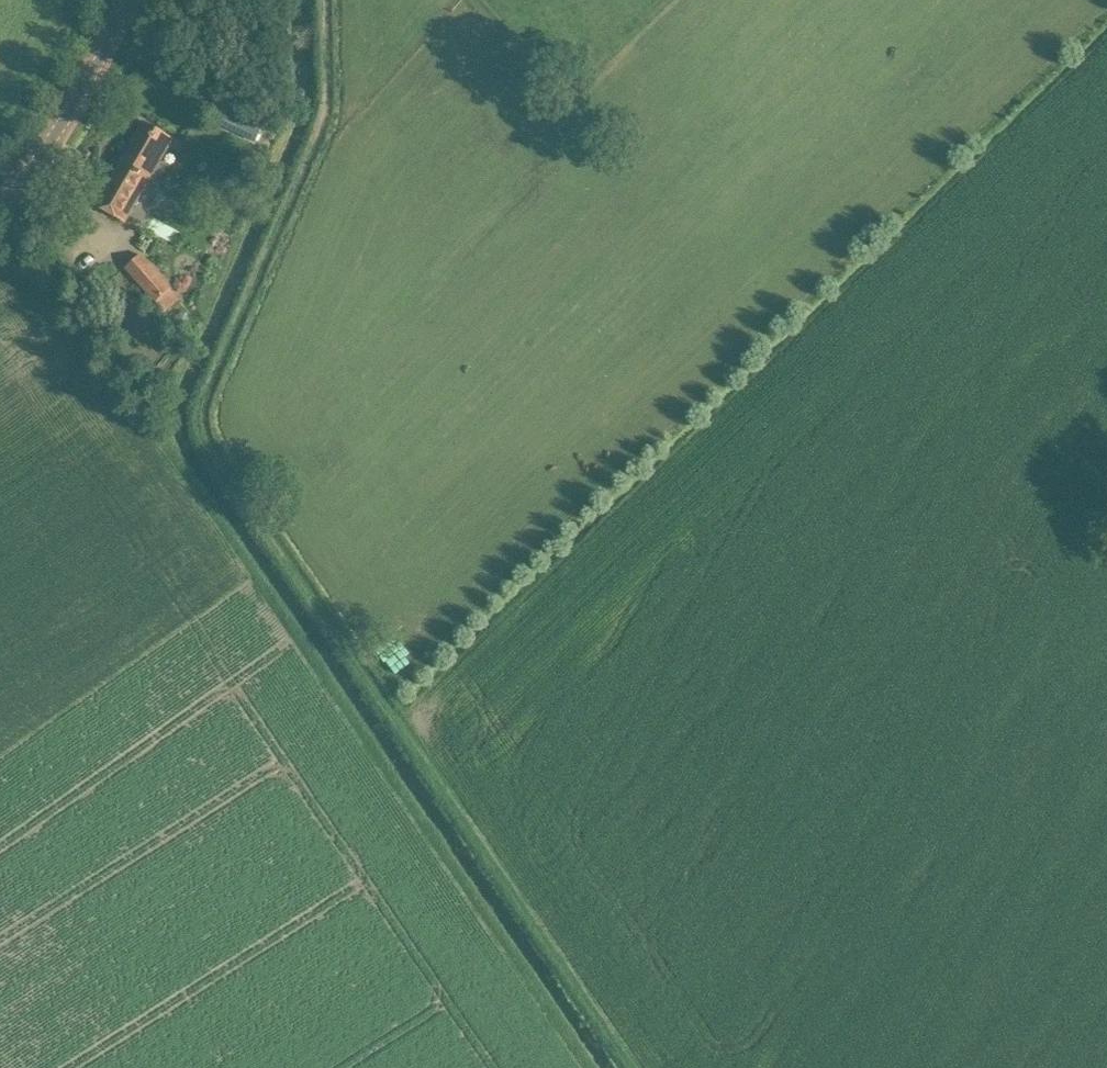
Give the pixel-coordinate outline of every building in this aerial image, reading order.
[(172,137),(163,132),(144,121),(95,206),(123,222),(172,137)] [(159,232),(174,240),(179,231),(164,223),(159,232)] [(165,312),(180,300),(142,254),(127,266),(165,312)]
